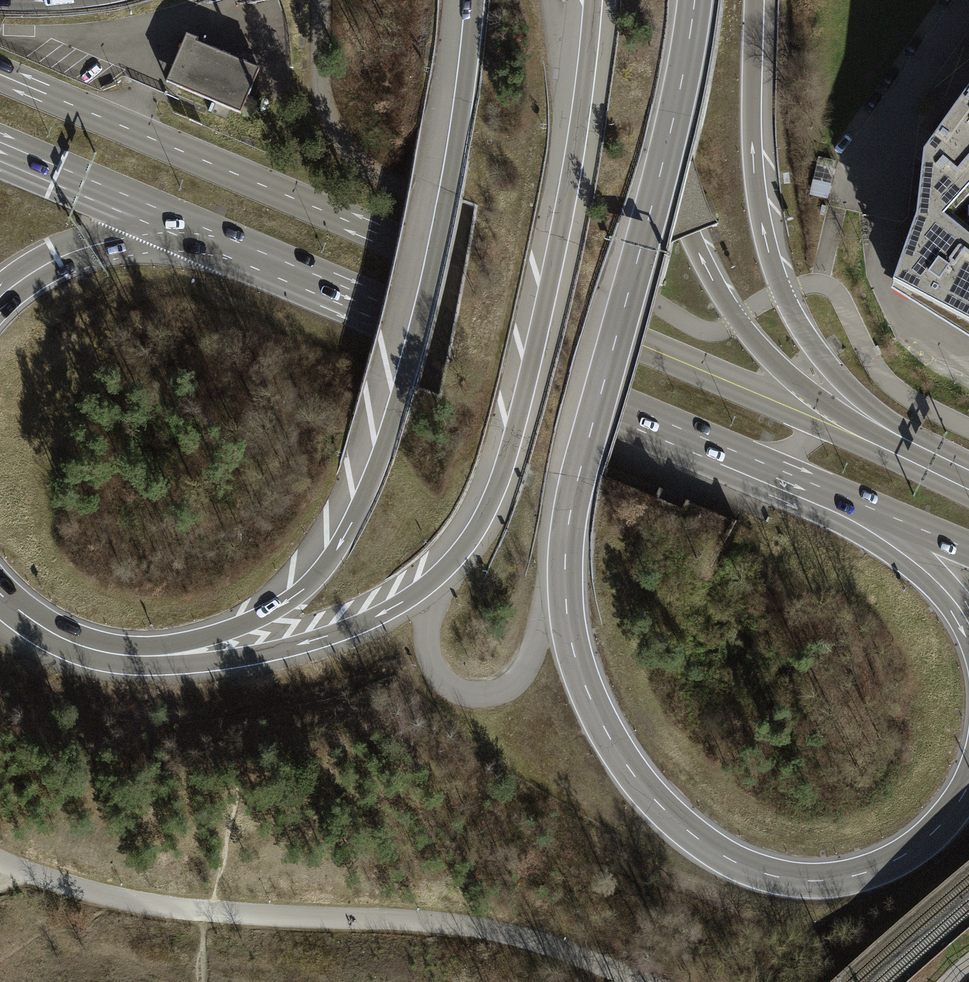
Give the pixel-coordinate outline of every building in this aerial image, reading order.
[(166,88),(240,118),(260,70),(185,40),(166,88)] [(966,219),(966,206),(968,204),(968,94),(925,155),(919,220),(906,254),(893,288),(943,320),(968,336),(968,219),(966,219)]
